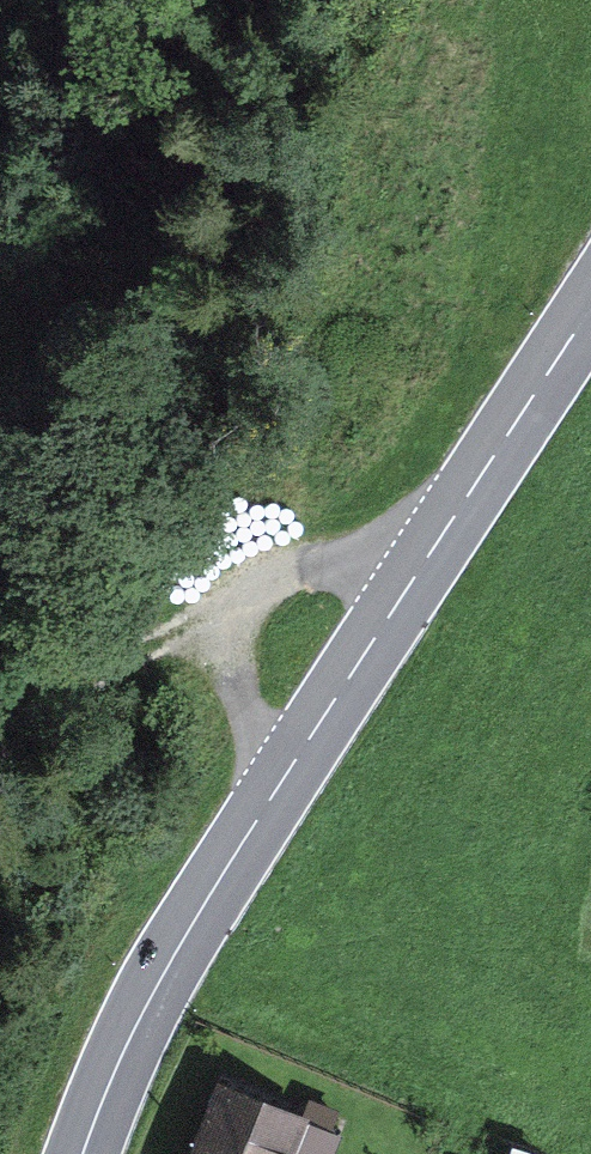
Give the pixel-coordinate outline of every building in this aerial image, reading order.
[(218,1086),(191,1153),(294,1153),(307,1122),(218,1086)]
